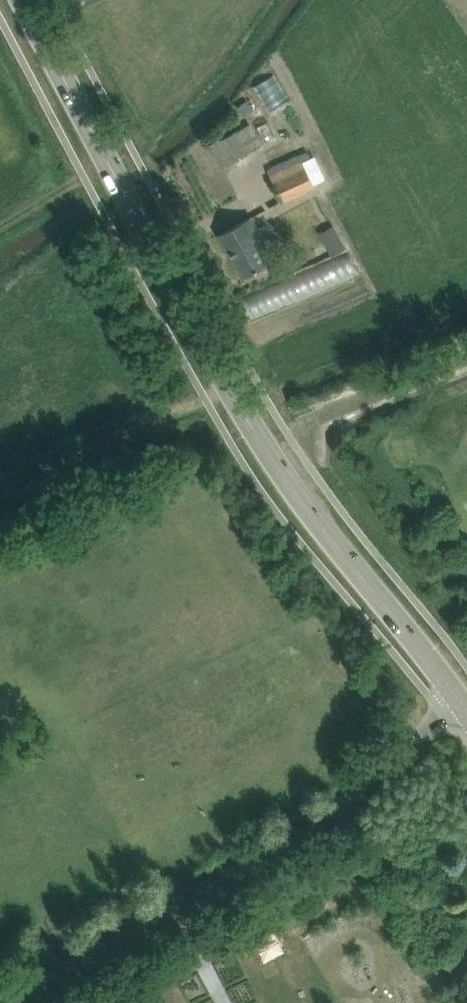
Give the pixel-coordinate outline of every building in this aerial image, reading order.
[(250,123),(237,131),(250,152),(263,144),(250,123)] [(282,200),(315,185),(308,169),(316,165),(310,150),(300,155),(299,154),(267,170),(282,200)] [(243,278),(260,268),(274,260),(250,217),(219,234),(243,278)] [(338,237),(325,244),(331,255),(344,248),(338,237)]
